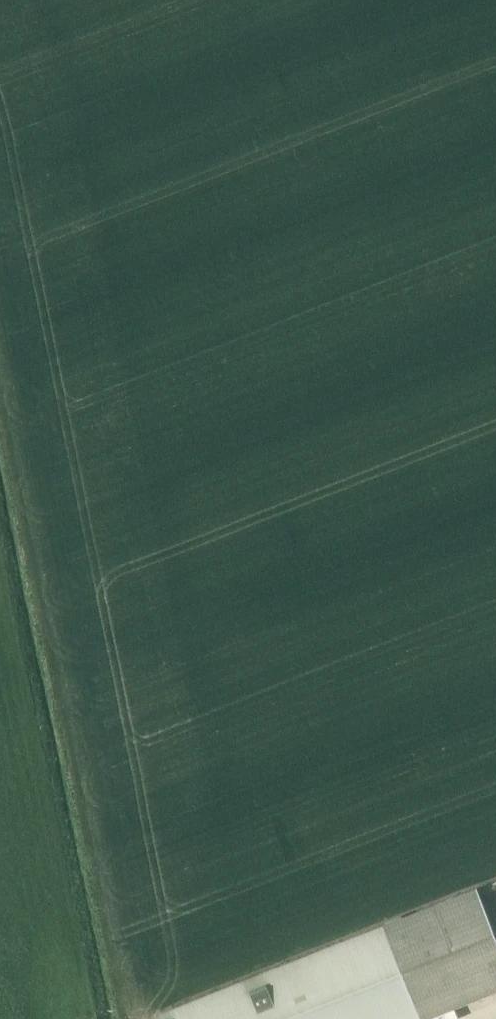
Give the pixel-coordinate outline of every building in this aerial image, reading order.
[(495,993),(495,932),(478,888),(161,1015),(163,1018),(431,1018),(495,993)]
